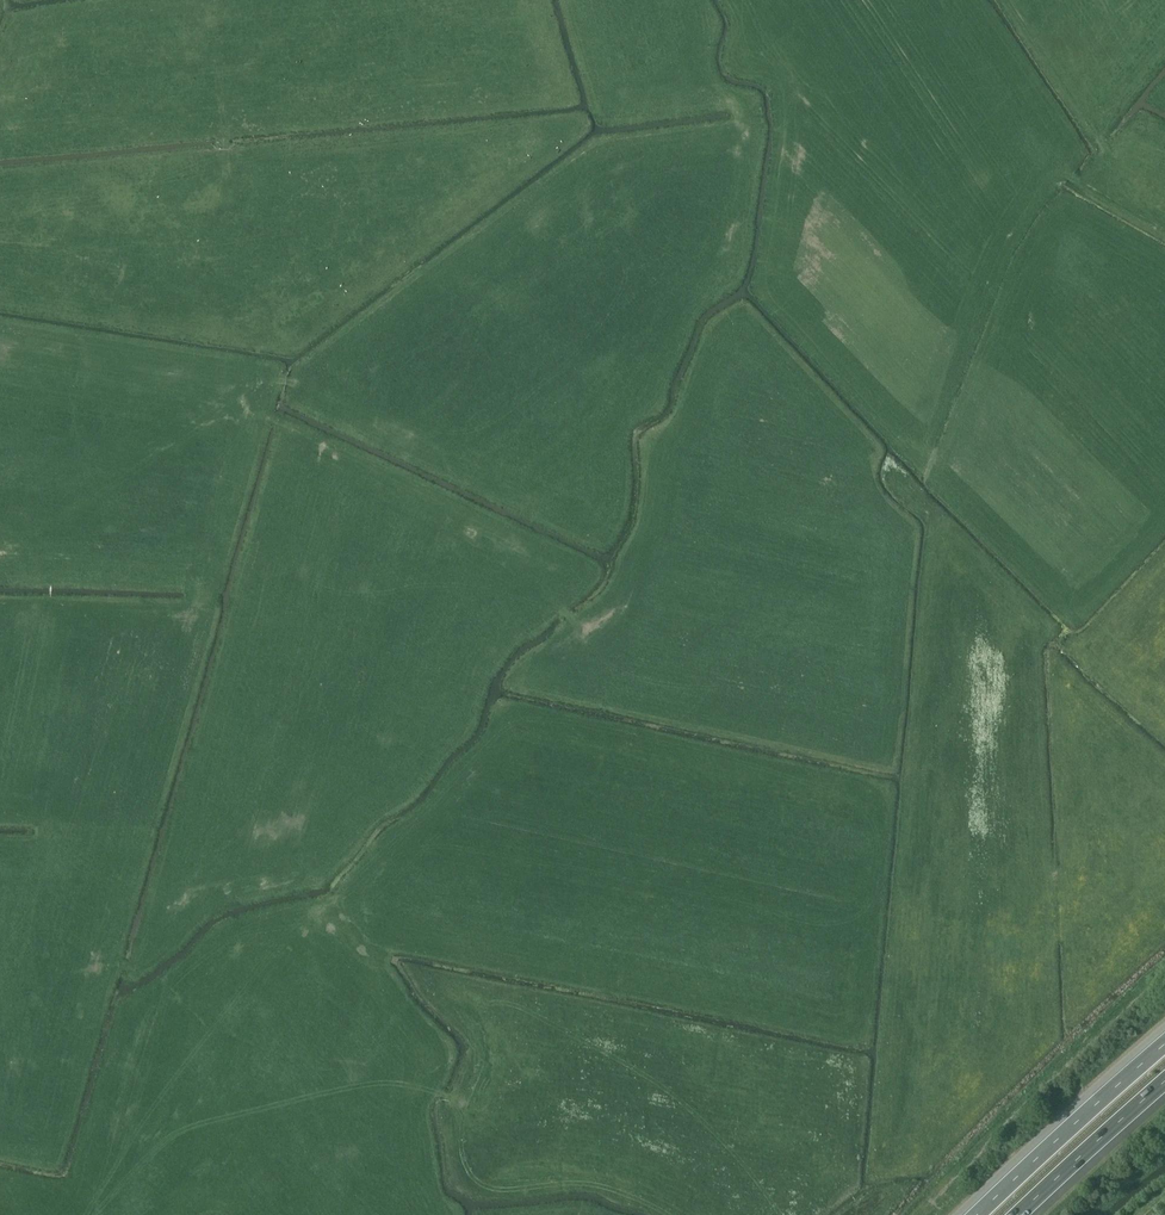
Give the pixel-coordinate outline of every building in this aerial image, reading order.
[(1073,266),(1079,248),(1065,243),(1059,262),(1073,266)]
